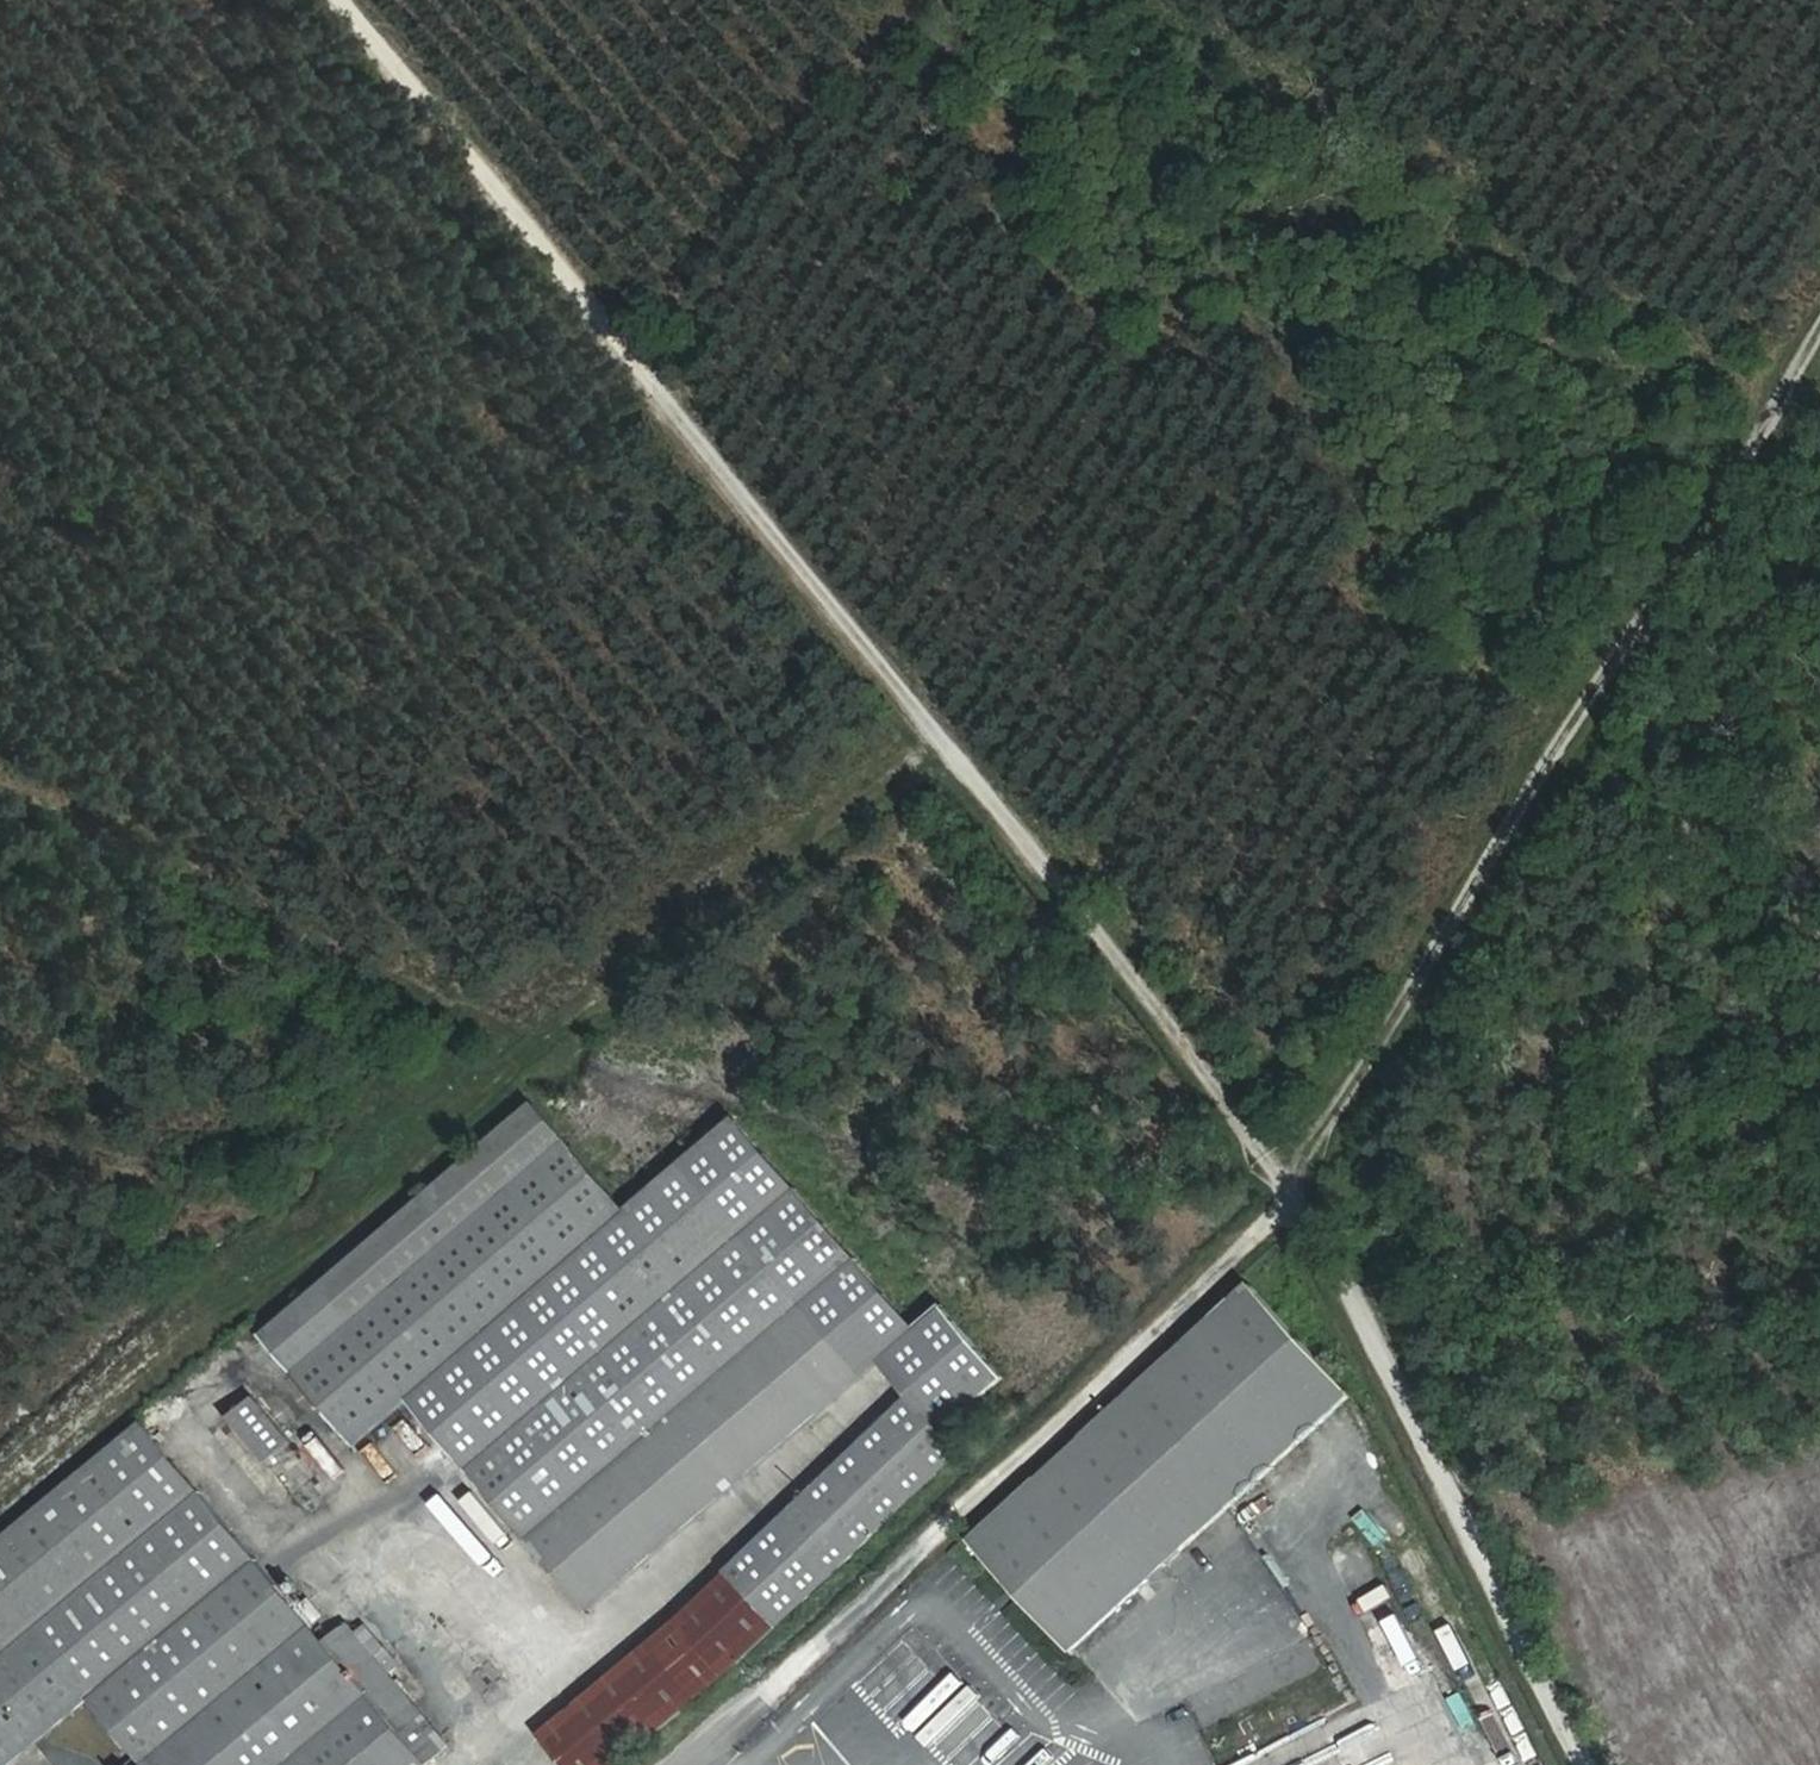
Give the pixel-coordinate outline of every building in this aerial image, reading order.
[(590,1610),(880,1362),(910,1398),(675,1623),(578,1703),(540,1736),(563,1764),(621,1764),(649,1742),(710,1691),(743,1662),(777,1631),(962,1453),(943,1431),(1004,1378),(942,1306),(914,1331),(733,1120),(625,1212),(534,1106),(264,1337),(357,1446),(410,1400),(590,1610)] [(1175,1455),(1226,1510),(1351,1395),(1250,1285),(1186,1344),(1237,1399),(1175,1455)] [(970,1542),(1071,1652),(1226,1510),(1175,1455),(1237,1399),(1186,1344),(970,1542)] [(255,1398),(230,1419),(268,1464),(293,1443),(255,1398)] [(89,1699),(144,1764),(426,1764),(447,1748),(348,1628),(327,1645),(144,1424),(0,1544),(0,1764),(9,1764),(89,1699)] [(374,1444),(363,1453),(383,1478),(394,1469),(374,1444)] [(390,1573),(391,1557),(309,1555),(309,1571),(390,1573)] [(1255,1764),(1343,1764),(1320,1727),(1255,1764)]
